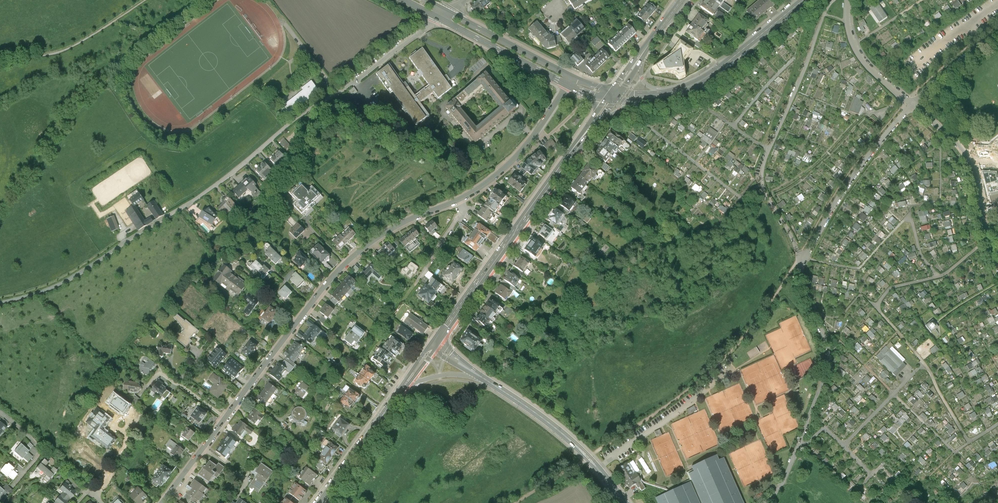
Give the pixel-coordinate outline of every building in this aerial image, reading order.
[(477,1),(483,9),(490,3),(488,0),(480,0),(479,1),(479,0),(477,1)] [(584,4),(582,0),(570,0),(569,1),(575,10),(578,8),(580,10),(584,7),(582,5),(584,4)] [(719,6),(710,0),(706,0),(700,7),(712,16),(713,15),(719,7),(719,6)] [(774,6),(769,0),(760,0),(747,11),(755,21),(774,6)] [(477,1),(475,3),(474,3),(474,5),(471,8),(476,15),(483,9),(477,1)] [(953,3),(955,9),(961,7),(959,1),(953,3)] [(728,13),(731,8),(723,3),(720,7),(728,13)] [(647,5),(642,11),(650,17),(655,11),(647,5)] [(943,8),(948,14),(952,10),(947,5),(943,8)] [(880,6),(872,11),(881,23),(888,18),(880,6)] [(713,15),(720,20),(724,15),(722,14),(725,11),(719,7),(713,15)] [(645,23),(650,17),(642,11),(637,17),(645,23)] [(698,15),(692,25),(702,32),(709,22),(698,15)] [(573,26),(570,29),(577,37),(585,30),(577,20),(571,25),(573,26)] [(528,30),(538,41),(546,34),(537,23),(528,30)] [(834,23),(831,31),(838,33),(840,25),(834,23)] [(629,25),(618,35),(626,43),(636,33),(630,27),(629,25)] [(706,35),(702,32),(692,25),(685,34),(699,44),(706,35)] [(785,33),(789,38),(796,32),(792,27),(785,33)] [(569,44),(577,37),(570,29),(562,36),(569,44)] [(547,33),(546,34),(538,41),(545,50),(556,48),(555,46),(553,37),(551,38),(547,33)] [(616,52),(626,43),(618,35),(608,44),(616,52)] [(594,46),(601,41),(597,37),(591,42),(594,46)] [(831,51),(833,42),(828,40),(825,49),(831,51)] [(668,58),(652,69),(655,74),(667,73),(674,74),(679,80),(685,78),(683,70),(691,54),(693,50),(680,41),(669,56),(668,58)] [(423,48),(409,58),(419,70),(420,69),(423,74),(422,74),(430,85),(425,88),(424,87),(419,91),(420,92),(416,95),(408,85),(405,87),(402,83),(403,82),(389,63),(376,73),(390,91),(392,90),(396,94),(395,95),(403,106),(402,107),(405,112),(407,111),(416,123),(429,113),(420,101),(434,91),(438,97),(451,87),(447,81),(450,79),(446,74),(443,76),(435,65),(434,65),(431,61),(432,60),(423,48)] [(602,49),(594,57),(602,65),(610,58),(602,49)] [(570,59),(577,67),(583,60),(576,53),(570,59)] [(487,62),(483,57),(469,69),(473,74),(487,62)] [(593,73),(602,65),(594,57),(585,65),(593,73)] [(834,80),(838,73),(835,71),(830,78),(834,80)] [(451,112),(475,142),(518,107),(511,98),(508,101),(486,73),(445,106),(448,109),(445,111),(448,114),(451,112)] [(310,79),(300,86),(301,88),(278,107),(284,115),(309,96),(307,94),(316,87),(310,79)] [(353,86),(349,89),(352,94),(357,91),(353,86)] [(855,97),(850,111),(858,114),(863,102),(861,101),(855,97)] [(581,120),(576,116),(571,123),(575,126),(576,127),(581,120)] [(821,131),(822,129),(825,130),(827,125),(819,122),(817,130),(821,131)] [(701,140),(709,145),(717,132),(708,127),(701,140)] [(627,140),(616,131),(609,139),(621,149),(627,140)] [(631,133),(628,136),(633,141),(637,137),(631,133)] [(640,138),(635,143),(642,149),(647,144),(640,138)] [(556,145),(551,139),(543,145),(548,151),(556,145)] [(622,150),(621,149),(609,139),(603,147),(614,156),(617,152),(618,154),(622,150)] [(710,147),(715,150),(719,142),(714,139),(710,147)] [(989,140),(989,147),(988,147),(988,158),(997,159),(997,141),(989,140)] [(609,162),(614,156),(603,147),(598,153),(609,162)] [(790,154),(794,156),(796,152),(789,149),(784,160),(787,161),(790,154)] [(282,150),(278,154),(285,162),(290,158),(282,150)] [(543,150),(533,158),(536,164),(539,163),(540,164),(549,158),(543,150)] [(724,167),(729,170),(733,163),(730,162),(734,155),(728,151),(724,158),(728,160),(724,167)] [(805,153),(803,160),(809,162),(811,155),(805,153)] [(281,167),(285,162),(278,154),(273,158),(281,167)] [(534,165),(536,164),(533,158),(530,160),(525,167),(530,171),(534,174),(538,168),(534,165)] [(267,161),(263,165),(271,174),(276,170),(267,161)] [(602,170),(592,162),(586,170),(587,171),(584,175),(591,182),(595,177),(597,179),(600,175),(598,174),(602,170)] [(736,166),(739,167),(735,172),(733,171),(732,173),(736,176),(741,169),(746,173),(749,169),(738,162),(736,166)] [(266,179),(271,174),(263,165),(258,169),(266,179)] [(890,168),(892,174),(899,171),(896,165),(890,168)] [(602,170),(598,174),(600,175),(604,178),(608,173),(602,169),(602,170)] [(832,175),(837,179),(841,175),(836,171),(832,175)] [(996,173),(983,172),(993,211),(997,209),(997,180),(996,173)] [(511,182),(523,191),(529,184),(527,183),(529,181),(518,173),(511,182)] [(589,185),(591,182),(584,175),(575,186),(582,193),(580,195),(585,199),(588,195),(586,193),(589,190),(588,190),(591,187),(589,185)] [(244,181),(236,190),(241,196),(250,187),(254,192),(258,188),(256,186),(259,183),(252,176),(246,183),(244,181)] [(686,184),(689,186),(692,181),(685,177),(683,180),(687,183),(686,184)] [(304,180),(292,191),(302,200),(297,205),(308,217),(316,209),(314,208),(326,196),(315,185),(311,188),(304,180)] [(960,189),(960,180),(951,180),(951,189),(960,189)] [(512,197),(509,194),(499,187),(493,196),(493,197),(505,205),(512,197)] [(877,190),(883,195),(886,192),(881,187),(877,190)] [(134,198),(130,200),(133,206),(134,206),(143,200),(137,190),(131,194),(134,198)] [(704,191),(696,200),(699,203),(704,197),(708,201),(711,197),(704,191)] [(800,201),(804,199),(801,193),(794,197),(796,202),(800,200),(800,201)] [(579,201),(569,194),(562,204),(567,208),(572,211),(579,201)] [(226,214),(238,203),(230,195),(218,205),(226,214)] [(497,211),(500,207),(503,209),(505,205),(493,197),(488,204),(497,211)] [(722,213),(728,206),(726,204),(724,207),(715,198),(712,201),(713,202),(712,204),(722,213)] [(154,201),(147,206),(157,219),(163,215),(154,201)] [(488,204),(481,214),(490,220),(492,218),(493,219),(496,215),(495,214),(497,211),(488,204)] [(816,205),(811,213),(816,215),(820,208),(816,205)] [(872,208),(866,205),(863,210),(869,214),(872,208)] [(126,211),(138,231),(153,221),(152,219),(151,218),(150,218),(145,221),(134,206),(133,206),(126,211)] [(221,218),(212,208),(209,212),(211,214),(208,217),(215,223),(221,218)] [(556,211),(551,218),(559,224),(567,214),(564,212),(560,209),(558,212),(556,211)] [(925,210),(917,211),(919,220),(921,220),(922,223),(927,222),(925,210)] [(858,219),(863,222),(867,217),(863,213),(858,219)] [(210,228),(215,223),(208,217),(207,215),(202,220),(210,228)] [(688,215),(685,219),(690,223),(694,220),(688,215)] [(299,237),(307,229),(294,216),(290,220),(297,227),(293,231),(299,237)] [(589,223),(580,216),(578,219),(587,225),(589,223)] [(891,225),(896,220),(891,216),(887,221),(891,225)] [(113,217),(107,219),(112,232),(118,229),(113,217)] [(809,217),(803,226),(807,228),(813,219),(809,217)] [(435,219),(428,225),(433,231),(440,225),(435,219)] [(851,227),(857,230),(860,225),(854,222),(851,227)] [(465,243),(476,251),(490,231),(479,223),(465,243)] [(547,224),(541,233),(549,239),(556,230),(550,226),(547,224)] [(352,225),(347,230),(354,237),(359,232),(352,225)] [(417,227),(410,233),(415,239),(422,233),(417,227)] [(354,237),(347,230),(342,235),(349,242),(354,237)] [(876,244),(881,239),(880,239),(884,234),(879,230),(871,239),(876,244)] [(408,245),(415,239),(410,233),(403,239),(408,245)] [(491,233),(487,238),(495,243),(498,238),(491,233)] [(538,234),(535,238),(545,245),(546,246),(549,242),(538,234)] [(344,247),(349,242),(342,235),(337,241),(344,247)] [(528,249),(537,256),(545,245),(535,238),(528,249)] [(385,246),(391,253),(397,248),(391,240),(385,246)] [(869,250),(873,246),(868,241),(864,245),(869,250)] [(332,253),(321,242),(314,250),(325,261),(328,261),(332,257),(332,253)] [(268,253),(274,258),(280,252),(271,243),(270,243),(269,243),(268,243),(268,244),(268,245),(268,246),(272,250),(268,253)] [(381,249),(384,253),(386,252),(389,255),(391,253),(385,246),(381,249)] [(466,247),(460,255),(466,258),(466,259),(471,263),(476,255),(475,255),(475,254),(466,247)] [(313,257),(304,248),(300,252),(302,254),(298,259),(305,265),(313,257)] [(860,251),(857,256),(864,260),(867,255),(860,251)] [(285,257),(280,252),(274,258),(279,263),(281,261),(283,262),(288,257),(286,256),(285,257)] [(524,255),(517,265),(525,271),(532,261),(524,255)] [(899,264),(906,258),(904,255),(897,261),(899,264)] [(255,260),(254,262),(253,261),(252,261),(251,262),(251,263),(252,264),(253,266),(253,267),(257,270),(259,268),(262,271),(266,266),(259,260),(257,262),(255,260)] [(403,272),(407,274),(408,273),(411,275),(410,275),(413,277),(417,272),(418,273),(420,270),(419,269),(421,266),(414,260),(410,266),(409,266),(408,267),(407,267),(403,268),(404,270),(403,272)] [(457,260),(447,273),(456,280),(466,266),(457,260)] [(886,269),(890,267),(885,261),(881,264),(886,269)] [(386,273),(374,262),(367,270),(366,270),(364,272),(371,278),(375,274),(382,280),(386,276),(385,275),(386,273)] [(227,263),(216,278),(241,296),(250,284),(246,281),(247,280),(234,270),(235,269),(227,263)] [(262,271),(266,274),(265,275),(265,276),(265,277),(266,277),(267,277),(268,277),(272,273),(271,271),(273,269),(268,264),(266,266),(262,271)] [(875,269),(881,273),(884,270),(878,265),(875,269)] [(507,279),(515,284),(517,286),(523,278),(520,276),(512,270),(510,273),(511,274),(507,279)] [(307,279),(299,271),(296,275),(297,276),(294,279),(300,286),(307,279)] [(352,274),(346,280),(354,287),(359,281),(352,274)] [(429,283),(439,291),(441,288),(443,290),(447,284),(435,275),(429,283)] [(876,284),(880,288),(885,283),(881,279),(876,284)] [(346,280),(340,287),(348,294),(354,287),(346,280)] [(429,283),(421,294),(431,301),(439,291),(429,283)] [(289,284),(281,292),(288,298),(296,290),(289,284)] [(511,289),(503,284),(498,292),(507,298),(510,295),(512,296),(514,291),(511,289)] [(342,301),(348,294),(340,287),(334,294),(337,296),(341,300),(342,301)] [(356,289),(354,287),(348,294),(350,296),(356,289)] [(920,298),(927,294),(924,289),(917,293),(920,298)] [(254,303),(248,310),(253,314),(265,297),(263,294),(260,296),(255,291),(249,298),(254,303)] [(926,304),(931,299),(928,295),(923,300),(926,304)] [(901,301),(903,304),(906,301),(902,296),(895,301),(897,304),(901,301)] [(494,298),(489,305),(501,314),(506,308),(502,305),(503,305),(494,298)] [(911,300),(905,303),(907,308),(914,305),(911,300)] [(905,306),(902,302),(897,308),(901,311),(905,306)] [(328,315),(331,317),(337,309),(329,303),(323,311),(328,315)] [(266,316),(273,322),(271,324),(275,327),(278,323),(280,324),(283,320),(277,316),(282,310),(274,305),(269,312),(265,309),(260,316),(264,319),(266,316)] [(489,305),(483,312),(495,321),(501,314),(489,305)] [(510,305),(507,309),(512,313),(515,309),(510,305)] [(860,316),(863,313),(858,308),(855,311),(860,316)] [(431,325),(414,312),(407,322),(416,328),(418,326),(426,332),(431,325)] [(491,327),(495,321),(483,312),(478,319),(480,320),(481,320),(491,327)] [(178,337),(192,348),(195,344),(193,342),(195,339),(193,337),(197,332),(199,333),(202,329),(189,319),(189,320),(181,313),(177,316),(188,329),(184,333),(182,331),(178,337)] [(322,320),(327,324),(331,318),(330,318),(331,317),(328,315),(327,316),(326,315),(322,320)] [(986,318),(989,324),(995,322),(992,316),(986,318)] [(870,326),(874,323),(868,317),(864,321),(870,326)] [(315,325),(312,330),(319,335),(325,328),(312,318),(310,321),(315,325)] [(928,321),(924,324),(927,328),(931,332),(934,329),(938,326),(935,322),(931,318),(928,321)] [(836,321),(834,328),(842,331),(844,324),(836,321)] [(402,327),(400,330),(411,338),(416,332),(404,323),(402,326),(402,327)] [(369,332),(359,325),(348,340),(358,347),(369,332)] [(845,326),(841,330),(846,336),(850,332),(845,326)] [(471,328),(463,338),(477,348),(485,338),(471,328)] [(313,343),(319,335),(312,330),(308,334),(303,330),(300,333),(313,343)] [(894,377),(905,365),(902,362),(904,359),(891,347),(893,345),(897,349),(900,345),(896,341),(897,340),(893,336),(874,357),(894,377)] [(399,355),(401,352),(403,353),(409,345),(406,343),(407,342),(406,341),(404,344),(395,337),(392,340),(391,340),(385,348),(383,346),(378,353),(379,354),(375,359),(379,361),(379,362),(382,364),(381,365),(384,366),(383,367),(384,368),(389,361),(390,362),(395,355),(394,355),(395,353),(399,355)] [(245,351),(252,356),(261,345),(254,340),(245,351)] [(291,355),(290,356),(297,361),(308,347),(299,340),(292,349),(291,348),(288,353),(291,355)] [(857,342),(852,347),(858,353),(862,348),(857,342)] [(172,344),(162,343),(161,350),(162,351),(162,354),(166,355),(167,351),(174,353),(176,343),(172,343),(172,344)] [(928,350),(931,354),(938,349),(934,345),(928,350)] [(221,346),(218,350),(226,357),(230,353),(221,346)] [(226,357),(218,350),(214,354),(222,361),(226,357)] [(222,361),(214,354),(210,359),(218,366),(222,361)] [(838,359),(844,363),(847,358),(841,354),(838,359)] [(144,361),(142,372),(152,373),(153,368),(154,369),(159,362),(148,355),(144,361)] [(247,366),(235,356),(226,367),(238,377),(247,366)] [(290,356),(288,359),(297,366),(299,363),(297,361),(290,356)] [(966,371),(979,363),(977,358),(963,366),(966,371)] [(288,359),(284,364),(289,368),(289,369),(293,372),(297,366),(288,359)] [(282,362),(273,373),(282,380),(285,376),(283,375),(289,369),(289,368),(284,364),(282,362)] [(369,364),(362,373),(371,380),(377,372),(372,368),(373,367),(369,364)] [(969,377),(976,373),(973,369),(967,372),(969,377)] [(223,376),(217,371),(212,377),(218,382),(212,389),(222,396),(232,382),(223,376)] [(372,381),(371,380),(362,373),(357,380),(360,383),(363,385),(366,387),(368,386),(372,381)] [(865,374),(861,380),(868,385),(872,380),(865,374)] [(130,380),(127,381),(127,386),(128,389),(131,389),(131,390),(139,391),(140,391),(142,390),(142,388),(143,388),(145,388),(145,386),(144,385),(143,385),(143,382),(142,381),(134,379),(133,380),(130,380)] [(162,379),(154,389),(164,396),(165,395),(170,388),(168,387),(169,386),(166,383),(167,382),(162,379)] [(245,384),(239,379),(236,383),(242,388),(245,384)] [(312,386),(305,381),(298,391),(304,396),(312,386)] [(272,382),(266,390),(274,396),(280,388),(276,385),(272,382)] [(920,386),(925,391),(929,387),(923,382),(920,386)] [(994,392),(990,387),(989,387),(987,384),(984,386),(989,395),(994,392)] [(363,394),(362,393),(358,390),(357,391),(352,387),(347,394),(357,400),(360,396),(361,397),(362,396),(363,395),(363,394)] [(165,395),(168,398),(174,391),(170,388),(165,395)] [(914,392),(920,397),(923,394),(917,389),(914,392)] [(268,404),(274,396),(266,390),(260,398),(268,404)] [(852,398),(855,402),(863,396),(859,391),(852,398)] [(130,405),(114,393),(106,404),(121,416),(129,406),(130,405)] [(353,405),(357,400),(347,394),(343,400),(348,404),(347,405),(352,408),(353,408),(354,407),(354,406),(353,405)] [(912,405),(916,400),(911,395),(907,400),(912,405)] [(986,405),(992,402),(989,396),(984,399),(986,405)] [(844,403),(850,407),(853,404),(848,399),(844,403)] [(834,411),(838,407),(835,403),(830,407),(834,411)] [(210,411),(202,404),(196,411),(194,413),(204,420),(210,411)] [(700,409),(697,404),(690,408),(693,413),(700,409)] [(293,420),(297,417),(300,419),(302,419),(303,421),(306,422),(309,424),(310,421),(307,420),(307,418),(309,415),(309,412),(308,408),(305,406),(301,405),(297,407),(295,410),(295,414),(291,416),(293,419),(293,420)] [(850,410),(855,414),(858,411),(854,406),(850,410)] [(266,413),(258,407),(251,417),(258,422),(262,417),(264,419),(267,415),(265,414),(266,413)] [(103,412),(102,411),(101,412),(97,409),(87,422),(96,429),(91,436),(108,449),(109,450),(109,449),(117,439),(107,432),(106,434),(102,431),(111,419),(102,412),(103,412)] [(841,418),(845,413),(841,409),(836,414),(841,418)] [(901,409),(896,414),(899,417),(894,423),(895,424),(901,418),(906,423),(911,419),(901,409)] [(923,421),(926,417),(922,412),(918,416),(923,421)] [(342,416),(335,427),(344,433),(352,423),(342,416)] [(7,417),(4,420),(9,425),(12,422),(7,417)] [(291,423),(286,419),(283,424),(287,428),(291,423)] [(850,428),(855,423),(851,419),(847,424),(850,428)] [(896,424),(899,427),(904,422),(900,419),(896,424)] [(929,419),(926,422),(930,427),(934,424),(929,419)] [(3,433),(2,433),(9,425),(4,420),(0,424),(0,436),(3,433)] [(239,423),(235,429),(243,435),(248,428),(254,433),(257,429),(244,420),(241,424),(239,423)] [(944,426),(947,430),(945,431),(948,435),(954,431),(948,423),(944,426)] [(197,432),(191,427),(185,435),(191,439),(197,432)] [(231,434),(225,441),(234,448),(240,440),(236,438),(231,434)] [(879,438),(883,442),(887,438),(883,434),(879,438)] [(952,434),(946,441),(949,443),(955,436),(952,434)] [(188,448),(174,438),(170,444),(177,449),(174,452),(181,457),(188,448)] [(329,446),(327,450),(335,455),(341,447),(340,447),(333,441),(329,438),(325,443),(329,446)] [(335,438),(333,441),(340,447),(343,444),(335,438)] [(228,456),(234,448),(225,441),(219,449),(224,453),(228,456)] [(872,450),(877,445),(874,441),(869,446),(872,450)] [(992,450),(996,447),(992,441),(988,443),(992,450)] [(23,445),(18,451),(25,457),(26,456),(31,461),(36,455),(31,451),(32,449),(26,444),(25,445),(23,445)] [(987,455),(991,452),(986,446),(982,449),(987,455)] [(108,449),(104,454),(103,456),(104,457),(104,459),(106,460),(108,460),(109,459),(114,453),(109,449),(109,450),(108,449)] [(321,458),(322,459),(326,462),(329,464),(335,455),(327,450),(321,458)] [(694,471),(687,474),(690,480),(700,502),(745,502),(724,457),(719,459),(717,455),(692,466),(694,471)] [(39,473),(42,475),(47,469),(45,467),(49,462),(45,459),(35,469),(36,470),(34,472),(37,475),(39,473)] [(201,473),(208,478),(212,481),(217,474),(219,471),(216,469),(220,464),(214,459),(209,465),(208,464),(201,473)] [(325,463),(326,462),(322,459),(321,460),(321,459),(317,464),(320,465),(318,468),(324,472),(329,465),(325,463)] [(972,460),(966,464),(968,468),(975,464),(972,460)] [(986,466),(990,471),(997,465),(994,460),(986,466)] [(221,461),(220,464),(216,469),(219,471),(217,474),(220,476),(228,466),(221,461)] [(636,471),(630,461),(621,466),(633,485),(639,482),(644,478),(638,469),(636,471)] [(9,463),(4,469),(11,474),(17,478),(21,473),(16,468),(17,467),(11,462),(11,463),(9,463)] [(262,467),(260,470),(263,472),(260,476),(253,486),(256,488),(258,486),(263,490),(277,471),(266,462),(262,467)] [(163,482),(165,484),(176,470),(167,463),(154,481),(160,486),(163,482)] [(263,472),(260,470),(262,467),(257,463),(253,469),(258,473),(257,474),(260,476),(263,472)] [(321,475),(309,466),(302,477),(313,485),(321,475)] [(50,471),(47,469),(42,475),(45,478),(42,481),(45,484),(58,470),(54,467),(50,471)] [(201,480),(198,478),(193,485),(192,484),(190,487),(193,489),(191,492),(196,497),(195,499),(199,502),(202,499),(203,500),(208,493),(206,492),(210,487),(207,484),(201,480)] [(690,480),(657,495),(661,502),(700,502),(690,480)] [(66,490),(66,491),(73,496),(74,497),(79,491),(68,481),(63,487),(66,490)] [(294,486),(291,491),(301,499),(308,489),(298,481),(294,486)] [(1,496),(1,495),(4,497),(1,500),(4,502),(11,494),(9,492),(12,490),(14,492),(17,489),(9,482),(7,485),(9,486),(7,488),(2,483),(0,485),(0,495),(1,496)] [(133,494),(142,502),(144,502),(147,501),(146,499),(151,495),(141,485),(139,487),(140,488),(133,494)] [(73,496),(66,491),(59,499),(63,502),(70,502),(71,502),(70,500),(73,496)] [(193,502),(195,499),(196,497),(191,492),(190,492),(186,497),(193,502)]
